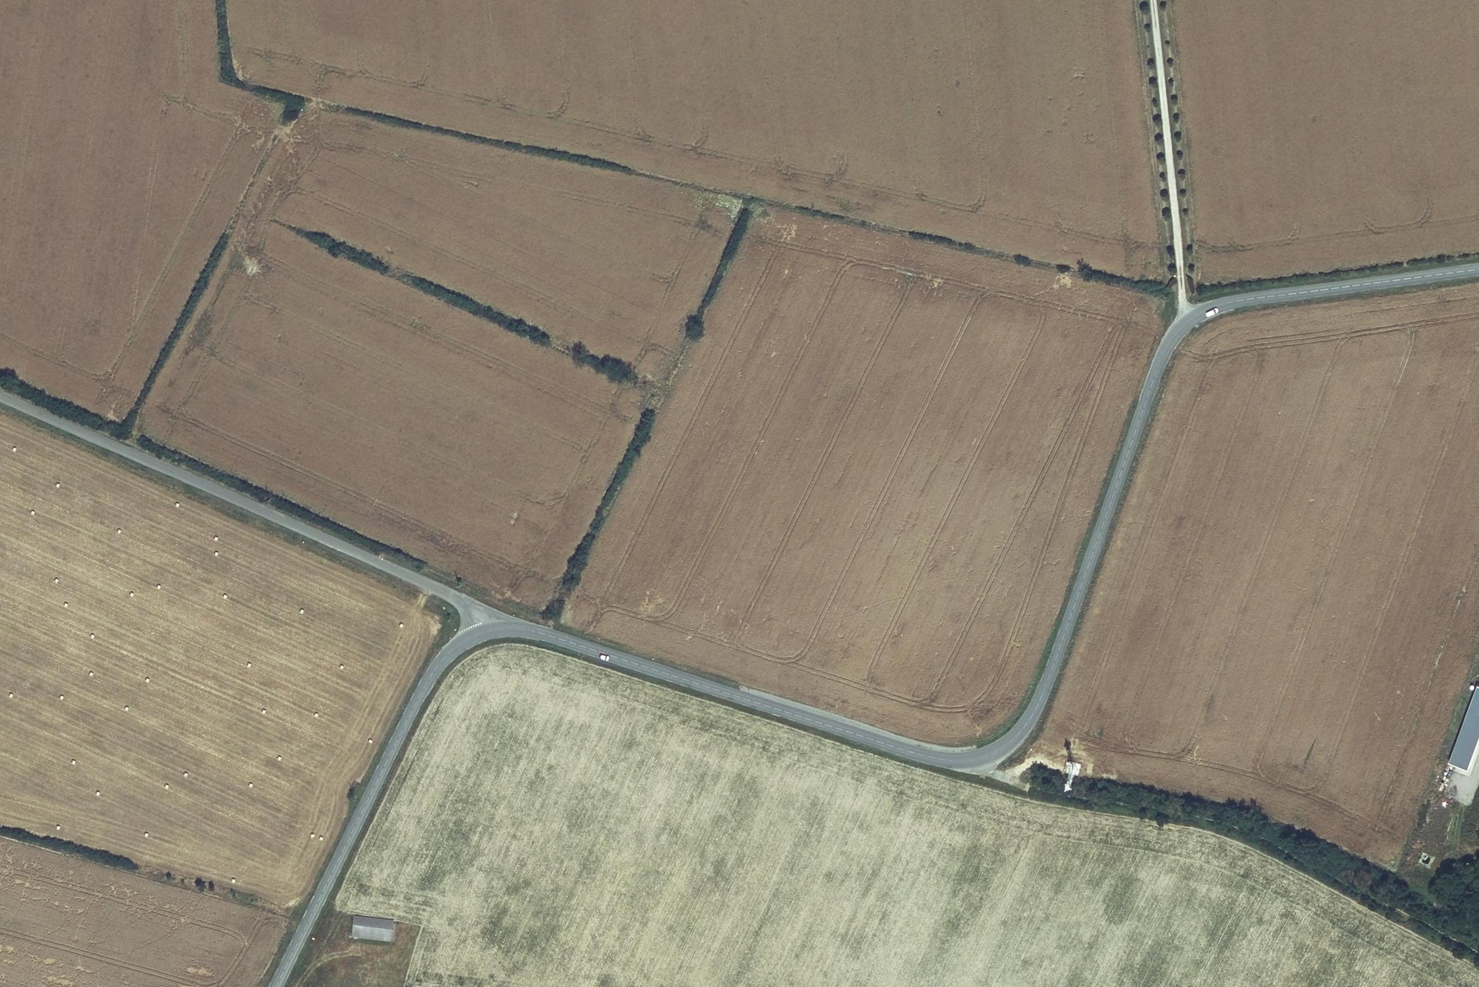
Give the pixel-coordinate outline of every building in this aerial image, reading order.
[(1450,765),(1458,768),(1456,773),(1466,776),(1468,769),(1476,771),(1478,761),(1478,681),(1477,680),(1450,765)] [(355,919),(353,940),(392,944),(392,924),(355,919)]
